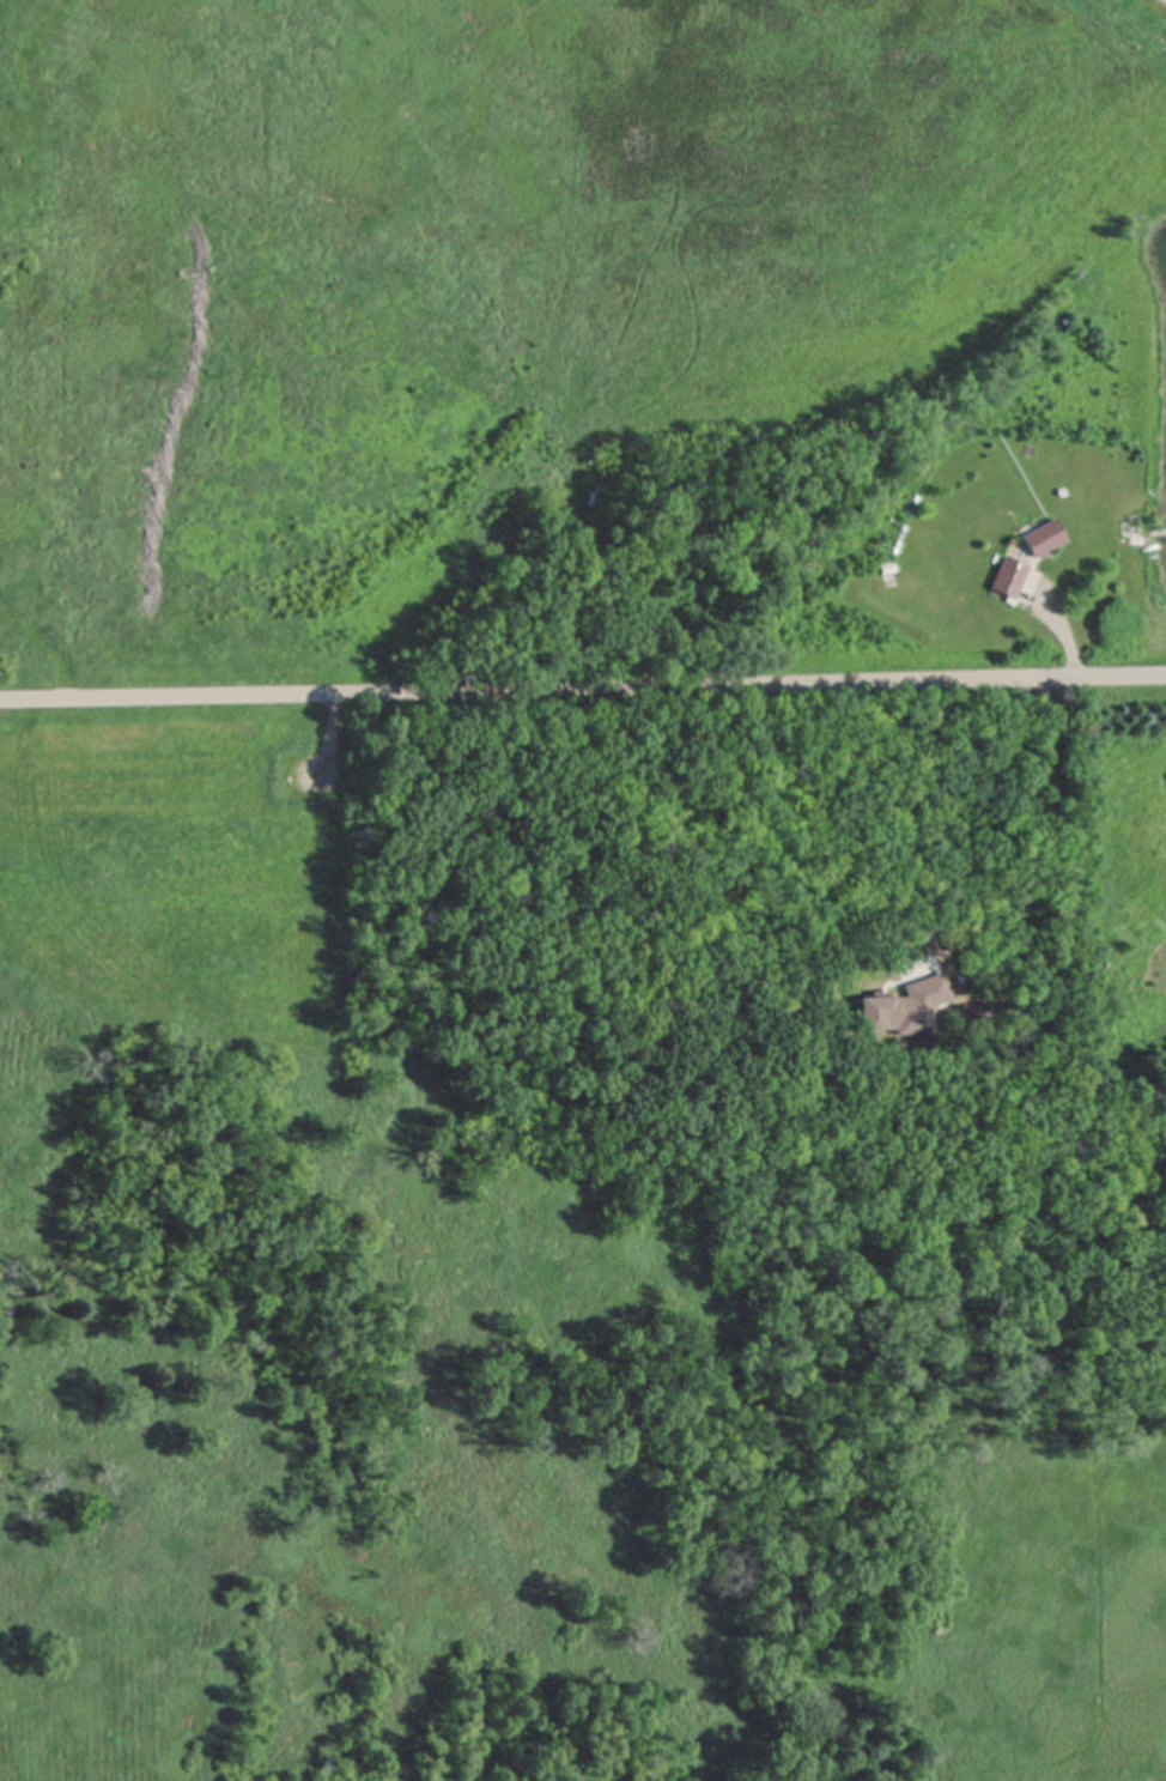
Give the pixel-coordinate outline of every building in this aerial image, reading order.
[(1035,557),(1068,539),(1056,517),(1023,535),(1035,557)] [(1016,598),(1029,563),(1003,554),(991,588),(1016,598)] [(977,1016),(954,1023),(955,1043),(955,1048),(922,1048),(922,1042),(887,1043),(886,1013),(899,1013),(899,1007),(917,1007),(917,1014),(935,1013),(931,1002),(970,992),(977,1016)]
